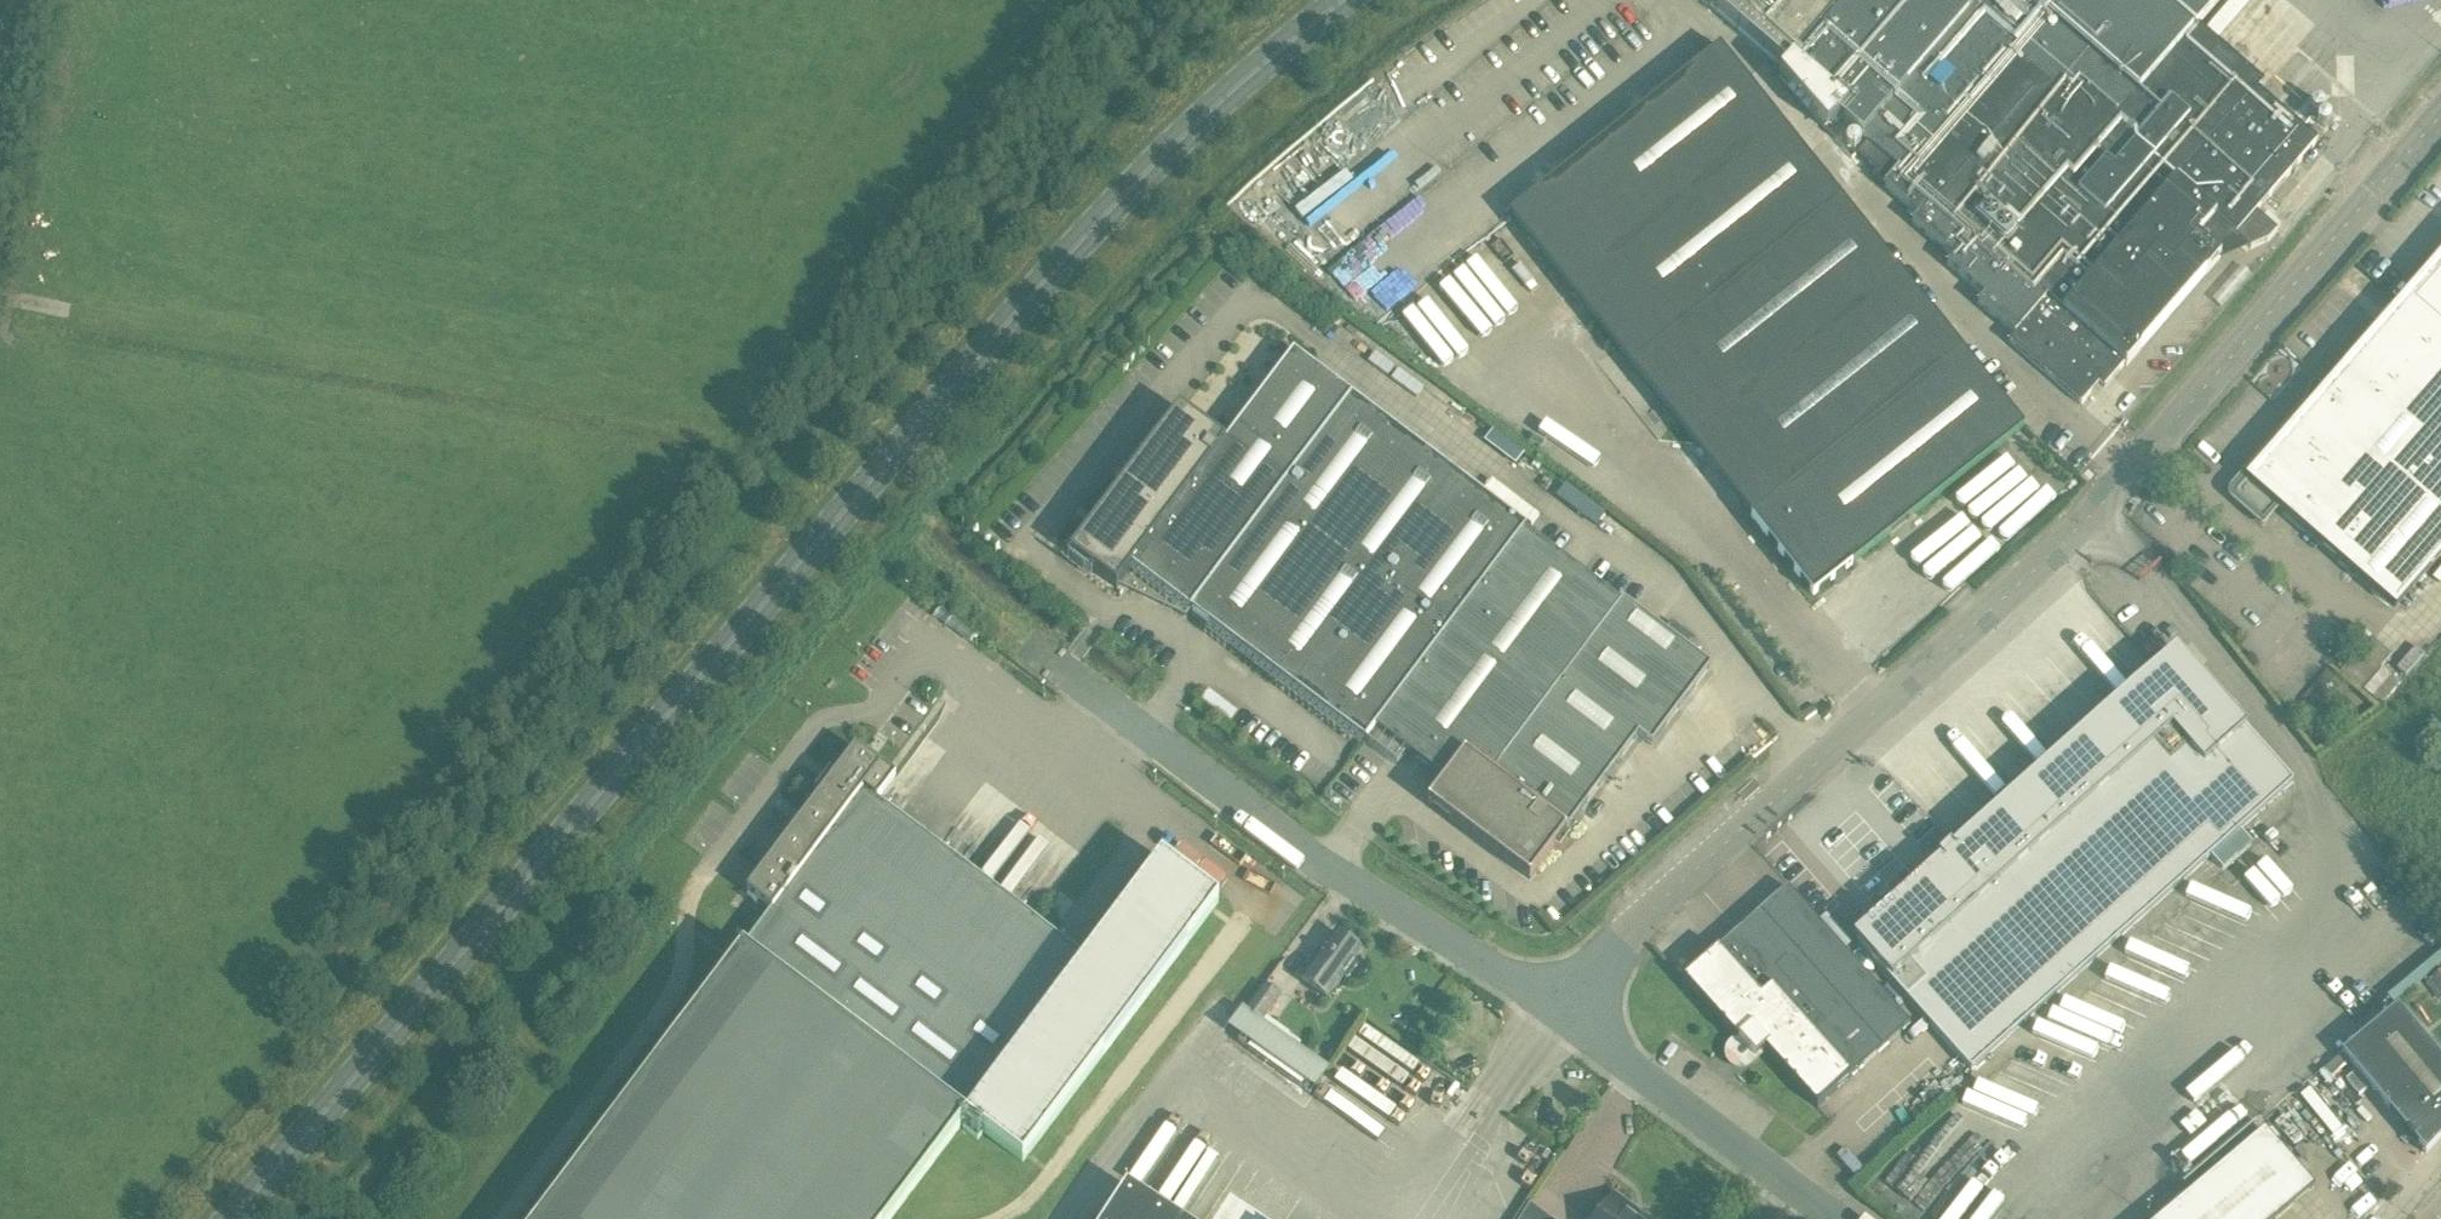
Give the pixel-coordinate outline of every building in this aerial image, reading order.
[(2258,86),(2194,31),(2221,0),(1707,0),(1787,69),(1779,76),(1826,129),(1839,118),(1862,137),(1899,169),(1885,186),(1918,215),(1912,222),(1953,257),(1947,264),(1985,296),(1979,303),(2015,335),(2009,341),(2081,404),(2099,383),(2105,388),(2124,365),(2126,367),(2220,258),(2197,238),(2204,230),(2217,242),(2229,243),(2235,235),(2251,249),(2269,240),(2277,231),(2256,213),(2317,142),(2255,89),(2258,86)] [(2251,68),(2289,27),(2280,18),(2242,59),(2251,68)] [(2276,55),(2331,91),(2339,78),(2285,42),(2276,55)] [(1813,595),(2023,427),(1720,47),(1510,215),(1632,368),(1670,337),(1731,413),(1693,443),(1813,595)] [(2277,504),(2395,607),(2440,555),(2440,257),(2296,423),(2292,420),(2232,490),(2232,497),(2261,523),(2277,504)] [(1182,409),(1070,552),(1116,588),(1132,567),(1366,741),(1375,728),(1444,781),(1428,803),(1530,880),(1638,736),(1651,746),(1710,668),(1526,529),(1527,528),(1294,352),(1225,442),(1182,409)] [(1459,397),(1450,411),(1470,423),(1478,408),(1459,397)] [(1538,485),(1546,491),(1552,483),(1544,477),(1538,485)] [(2361,690),(2392,655),(2357,625),(2348,636),(2361,648),(2340,673),(2361,690)] [(1944,864),(1856,943),(1971,1071),(2294,782),(2179,653),(2162,668),(1961,849),(1956,853),(1950,846),(1938,856),(1944,864)] [(2060,655),(2051,664),(2081,695),(2091,686),(2060,655)] [(1201,677),(1194,689),(1226,709),(1234,697),(1201,677)] [(965,1118),(1022,1161),(1219,900),(1162,857),(1086,958),(863,790),(881,766),(855,746),(827,783),(823,779),(815,790),(819,794),(746,890),(772,910),(539,1218),(889,1218),(965,1118)] [(1748,1028),(1765,1049),(1817,1107),(1909,1023),(1788,887),(1684,980),(1736,1039),(1748,1028)] [(1328,998),(1343,977),(1344,978),(1348,977),(1357,965),(1357,962),(1355,960),(1361,951),(1336,932),(1322,952),(1319,950),(1309,964),(1312,966),(1302,979),(1328,998)] [(2430,979),(2440,992),(2440,971),(2430,979)] [(1262,1023),(1282,996),(1266,985),(1247,1012),(1262,1023)] [(2440,1137),(2440,1058),(2398,1006),(2342,1053),(2426,1153),(2440,1137)] [(1255,1036),(1310,1078),(1324,1059),(1269,1018),(1255,1036)] [(2318,1137),(2297,1117),(2307,1107),(2290,1090),(2271,1109),(2289,1126),(2288,1127),(2308,1147),(2318,1137)] [(2313,1090),(2305,1097),(2336,1134),(2344,1128),(2313,1090)] [(2313,1187),(2264,1131),(2161,1218),(2275,1218),(2313,1187)] [(2320,1167),(2327,1176),(2345,1161),(2338,1153),(2320,1167)] [(2017,1193),(2006,1180),(2004,1182),(1992,1169),(1943,1215),(1947,1218),(1989,1218),(2017,1193)] [(2349,1207),(2371,1193),(2365,1183),(2343,1198),(2349,1207)] [(1127,1186),(1105,1218),(1178,1218),(1127,1186)] [(1628,1214),(1633,1208),(1615,1195),(1597,1218),(1636,1218),(1628,1214)] [(1530,1211),(1520,1204),(1511,1218),(1525,1218),(1530,1211)]
